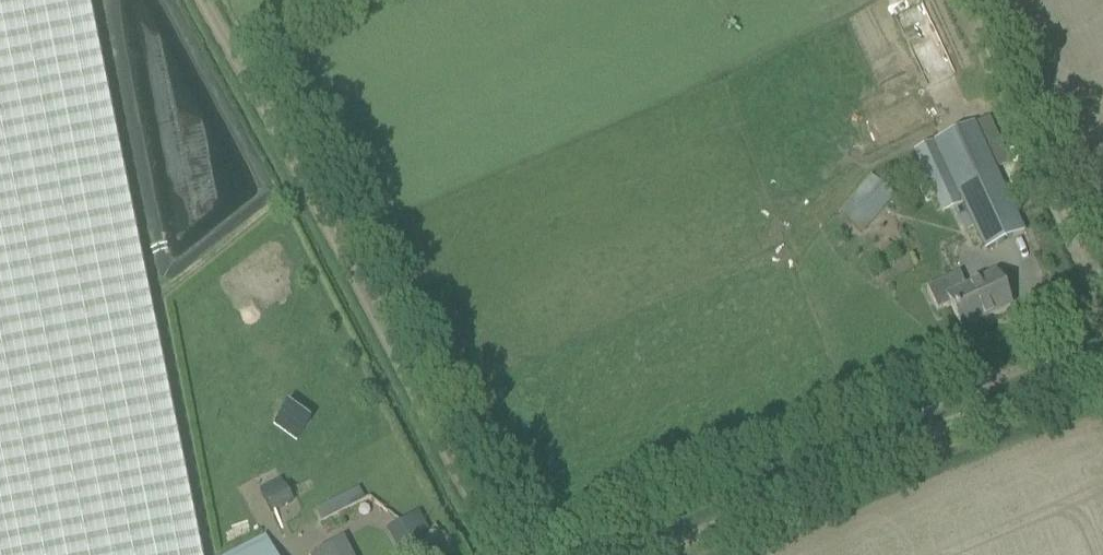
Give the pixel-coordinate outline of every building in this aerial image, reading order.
[(88,0),(0,0),(0,554),(202,554),(88,0)] [(973,124),(934,143),(949,174),(956,190),(963,204),(984,251),(1023,233),(973,124)] [(949,174),(929,184),(936,199),(956,190),(949,174)] [(851,202),(840,215),(861,233),(872,220),(851,202)] [(898,266),(894,268),(898,278),(914,271),(909,260),(897,265),(898,266)] [(959,273),(926,289),(937,312),(951,306),(961,329),(1010,306),(995,275),(966,288),(959,273)] [(280,480),(259,491),(271,513),(291,502),(280,480)] [(418,512),(397,523),(408,542),(428,531),(418,512)] [(230,554),(274,554),(265,537),(230,554)] [(342,538),(316,551),(318,554),(352,554),(342,538)]
